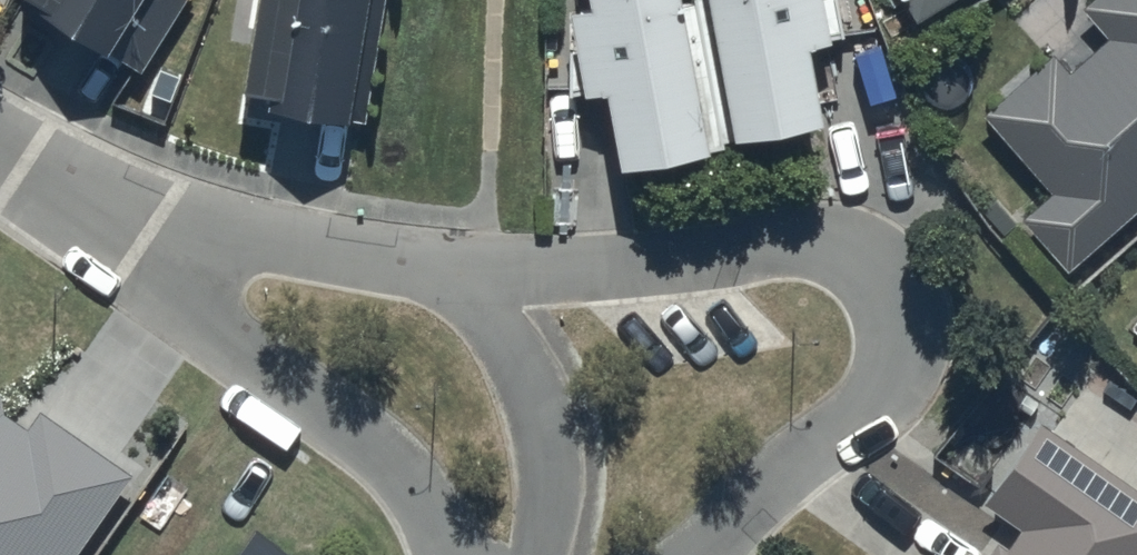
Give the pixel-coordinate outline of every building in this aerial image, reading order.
[(16,5),(140,82),(190,0),(19,0),(16,5)] [(235,99),(277,105),(275,116),(360,129),(379,0),(249,0),(235,99)] [(589,15),(565,21),(573,57),(561,60),(571,104),(603,97),(617,177),(718,159),(691,5),(675,8),(673,0),(585,0),(589,15)] [(729,148),(819,131),(805,53),(827,49),(826,44),(841,41),(834,0),(701,0),(729,148)] [(915,27),(959,0),(899,0),(915,27)] [(982,119),(1053,197),(1021,226),(1067,278),(1136,214),(1136,0),(1093,0),(1080,12),(1106,40),(1066,75),(1050,57),(982,119)] [(127,476),(36,414),(25,433),(0,419),(0,416),(0,554),(73,554),(127,476)] [(1039,425),(981,508),(1019,534),(1004,554),(1136,554),(1136,494),(1039,425)] [(259,531),(242,554),(295,554),(259,531)] [(992,547),(986,554),(1004,554),(992,547)]
